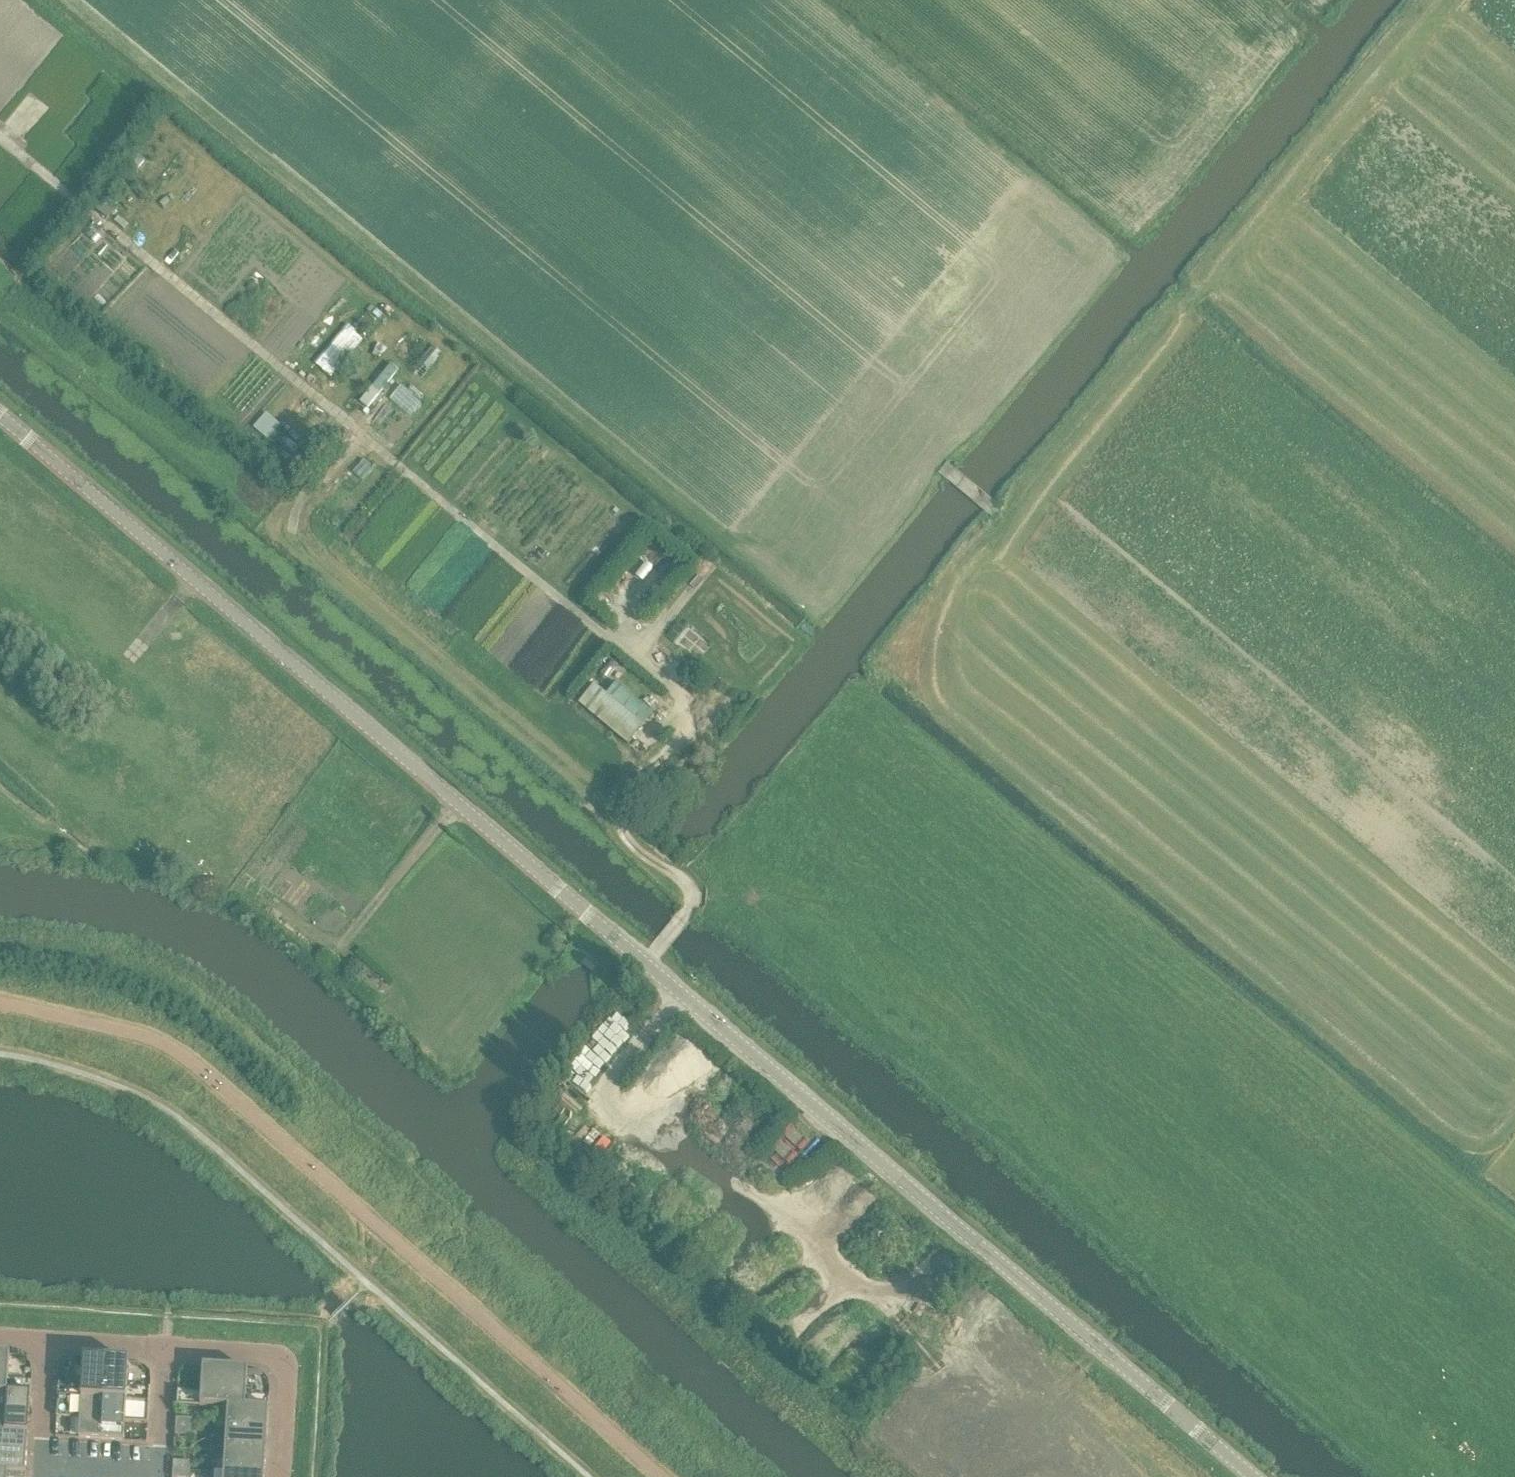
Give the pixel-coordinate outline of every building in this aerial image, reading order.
[(136,154),(129,162),(135,167),(141,166),(145,161),(136,154)] [(106,219),(115,210),(102,199),(94,209),(106,219)] [(355,334),(323,371),(331,378),(362,341),(355,334)] [(390,364),(360,402),(367,408),(398,371),(390,364)] [(627,744),(652,714),(616,683),(606,695),(593,685),(578,703),(627,744)] [(9,1355),(0,1354),(0,1394),(7,1394),(7,1393),(9,1355)] [(103,1400),(106,1361),(83,1359),(81,1397),(58,1396),(58,1397),(103,1400)] [(126,1400),(128,1362),(106,1361),(103,1400),(149,1403),(149,1402),(126,1400)] [(222,1409),(225,1368),(202,1367),(200,1407),(222,1409)] [(245,1408),(247,1370),(225,1368),(222,1409),(227,1409),(227,1408),(245,1409),(245,1408)] [(30,1394),(7,1393),(7,1394),(0,1394),(0,1413),(29,1415),(30,1394)] [(101,1439),(103,1400),(58,1397),(56,1417),(80,1419),(78,1438),(101,1439)] [(148,1423),(149,1403),(103,1400),(101,1439),(123,1441),(124,1422),(148,1423)] [(267,1432),(268,1409),(245,1408),(245,1409),(227,1408),(227,1409),(226,1430),(267,1432)] [(29,1415),(0,1413),(0,1432),(28,1434),(29,1415)] [(192,1428),(192,1419),(176,1418),(175,1426),(192,1428)] [(191,1436),(192,1428),(175,1426),(175,1435),(191,1436)] [(265,1454),(267,1432),(226,1430),(225,1451),(265,1454)] [(28,1434),(0,1432),(0,1451),(26,1453),(28,1434)] [(26,1453),(0,1451),(0,1471),(25,1473),(26,1453)] [(264,1475),(265,1454),(225,1451),(223,1473),(264,1475)] [(189,1471),(190,1462),(173,1461),(173,1470),(189,1471)]
